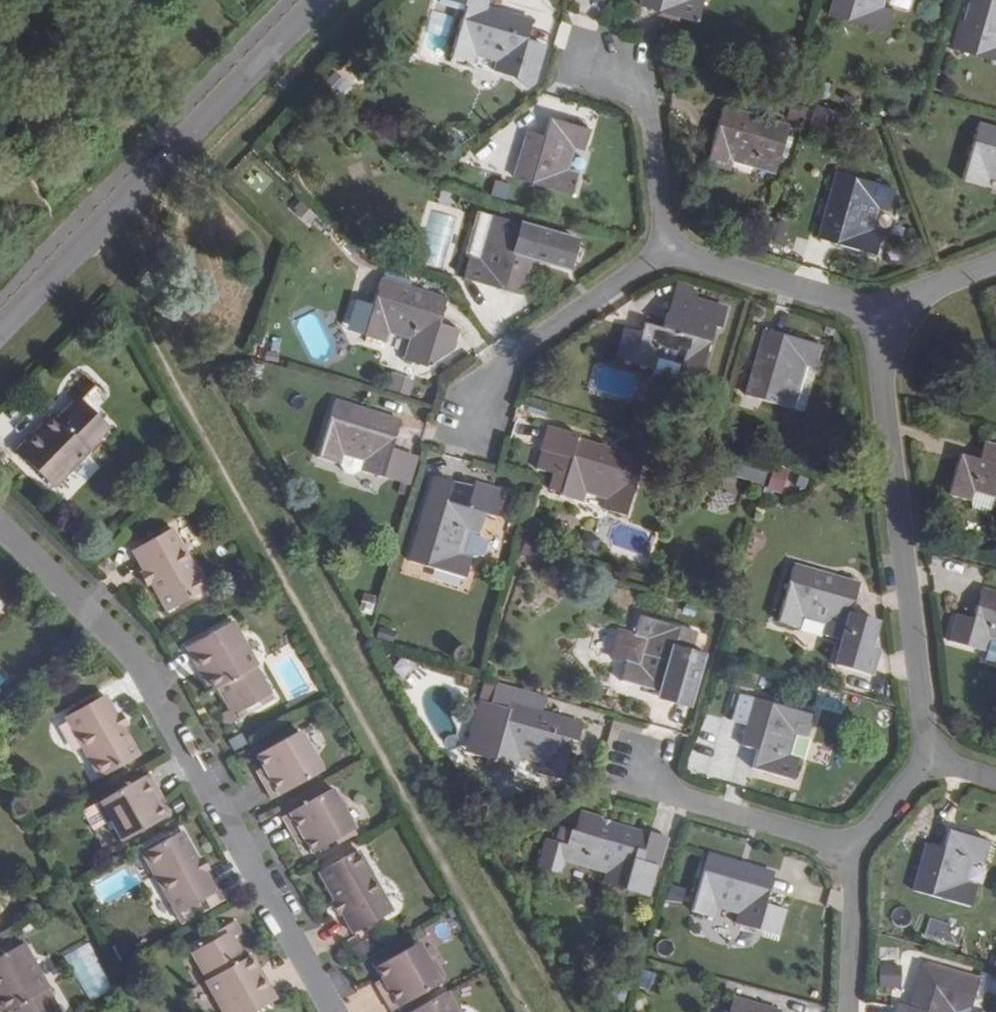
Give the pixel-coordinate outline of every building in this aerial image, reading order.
[(450,57),(473,64),(476,54),(498,61),(495,70),(534,82),(544,48),(526,41),(532,22),(481,6),(483,0),(458,0),(467,3),(450,57)] [(658,12),(695,23),(701,1),(698,0),(662,0),(658,12)] [(828,16),(885,31),(890,11),(881,8),(884,0),(833,0),(828,16)] [(970,3),(956,50),(995,61),(995,0),(961,0),(961,1),(970,3)] [(418,55),(439,61),(452,17),(431,11),(418,55)] [(341,96),(350,87),(335,73),(327,82),(341,96)] [(707,163),(728,169),(730,160),(776,172),(784,144),(757,136),(762,120),(723,108),(707,163)] [(830,133),(835,116),(815,111),(810,128),(830,133)] [(551,118),(545,138),(527,133),(514,178),(568,194),(574,173),(565,171),(572,148),(581,150),(587,129),(551,118)] [(978,125),(962,179),(984,185),(986,176),(995,179),(995,130),(978,125)] [(885,209),(892,189),(837,173),(818,238),(873,254),(879,233),(869,230),(877,208),(885,209)] [(477,260),(493,217),(477,212),(461,255),(465,256),(477,260)] [(465,256),(458,276),(514,296),(528,257),(564,269),(572,246),(493,217),(477,260),(465,256)] [(422,312),(427,293),(381,280),(364,334),(384,340),(387,332),(411,338),(406,354),(427,362),(454,344),(460,325),(440,318),(422,312)] [(693,291),(676,285),(667,314),(684,319),(690,301),(693,291)] [(667,314),(662,332),(643,327),(641,336),(626,332),(619,358),(653,368),(656,359),(680,366),(677,375),(699,381),(714,327),(720,329),(725,311),(690,301),(684,319),(667,314)] [(813,367),(819,349),(764,333),(747,394),(792,407),(805,365),(813,367)] [(650,378),(674,386),(677,375),(680,366),(656,359),(653,368),(650,378)] [(101,414),(71,383),(60,394),(69,403),(56,417),(51,412),(13,451),(50,487),(87,448),(86,447),(99,433),(91,425),(101,414)] [(391,453),(400,423),(334,401),(318,456),(339,463),(342,454),(365,461),(362,470),(383,477),(391,453)] [(626,515),(642,460),(575,439),(576,437),(547,428),(541,449),(543,449),(537,468),(555,474),(550,490),(561,493),(560,494),(581,501),(584,492),(606,499),(604,508),(626,515)] [(984,443),(978,463),(958,458),(949,493),(970,499),(973,491),(995,498),(995,446),(984,443)] [(405,483),(412,459),(391,453),(383,477),(405,483)] [(754,467),(767,470),(771,459),(757,456),(754,467)] [(758,484),(761,472),(736,464),(733,477),(758,484)] [(781,493),(787,471),(774,467),(766,489),(781,493)] [(444,502),(450,484),(434,479),(411,560),(464,577),(471,556),(482,555),(486,544),(477,535),(484,513),(496,516),(502,493),(475,484),(467,509),(444,502)] [(473,491),(450,484),(444,502),(467,509),(473,491)] [(995,499),(995,498),(973,491),(970,499),(969,501),(971,506),(989,512),(993,508),(995,499)] [(171,529),(132,551),(143,570),(150,583),(166,612),(205,590),(171,529)] [(852,615),(860,585),(794,565),(778,620),(799,626),(803,618),(826,625),(823,634),(844,640),(836,668),(871,678),(878,652),(871,648),(878,623),(852,615)] [(145,587),(150,583),(143,570),(138,573),(145,587)] [(949,641),(987,652),(989,643),(995,645),(995,594),(982,590),(972,622),(956,618),(949,641)] [(678,696),(696,635),(640,618),(634,636),(618,632),(611,658),(628,662),(622,681),(678,696)] [(254,668),(256,667),(231,621),(185,646),(212,692),(219,689),(228,707),(217,713),(224,726),(261,705),(254,692),(264,687),(254,668)] [(989,643),(987,652),(995,654),(995,645),(989,643)] [(104,696),(65,717),(99,777),(137,755),(121,728),(114,715),(104,696)] [(747,725),(742,745),(754,749),(749,769),(789,781),(794,763),(784,759),(791,735),(802,738),(808,718),(738,697),(732,721),(747,725)] [(520,758),(539,763),(537,771),(561,778),(572,743),(576,743),(582,725),(511,706),(495,759),(517,766),(520,758)] [(127,724),(120,712),(114,715),(121,728),(127,724)] [(320,770),(297,729),(254,753),(260,765),(264,772),(257,775),(270,797),(320,770)] [(799,760),(805,743),(802,738),(791,735),(784,759),(794,763),(799,760)] [(539,763),(520,758),(517,766),(514,777),(533,782),(537,771),(539,763)] [(257,775),(264,772),(260,765),(253,768),(257,775)] [(121,842),(164,817),(159,807),(154,800),(161,796),(148,773),(98,802),(109,820),(121,842)] [(353,829),(330,789),(280,816),(294,840),(300,837),(303,843),(309,854),(353,829)] [(159,807),(166,804),(161,796),(154,800),(159,807)] [(109,820),(98,802),(83,810),(94,829),(109,820)] [(660,868),(668,840),(608,822),(609,819),(580,810),(575,830),(573,830),(565,858),(608,871),(604,882),(626,889),(638,851),(643,852),(640,862),(660,868)] [(217,889),(214,892),(204,872),(196,860),(180,831),(141,853),(180,923),(223,899),(217,889)] [(948,831),(942,849),(927,844),(913,890),(968,906),(974,886),(964,883),(972,859),(981,862),(987,842),(948,831)] [(303,843),(300,837),(294,840),(297,846),(303,843)] [(357,850),(319,871),(334,900),(342,913),(352,932),(391,910),(357,850)] [(758,928),(774,874),(708,856),(693,909),(713,916),(715,907),(739,914),(736,922),(758,928)] [(209,869),(202,857),(196,860),(204,872),(209,869)] [(336,916),(342,913),(334,900),(328,903),(336,916)] [(204,979),(223,1011),(251,1011),(274,999),(248,953),(241,957),(232,939),(243,933),(235,919),(199,941),(206,954),(196,960),(205,977),(204,979)] [(24,942),(0,956),(0,1006),(4,1011),(5,1011),(11,1009),(12,1011),(47,1011),(56,1006),(46,990),(49,989),(24,942)] [(418,942),(374,966),(380,977),(384,984),(377,988),(377,989),(390,1011),(440,983),(418,942)] [(880,963),(879,990),(901,991),(902,964),(880,963)] [(893,1011),(967,1011),(975,980),(921,965),(908,1008),(895,1004),(893,1011)] [(380,977),(373,981),(377,988),(384,984),(380,977)] [(446,992),(410,1011),(456,1011),(446,992)] [(779,1011),(734,999),(730,1011),(779,1011)]
